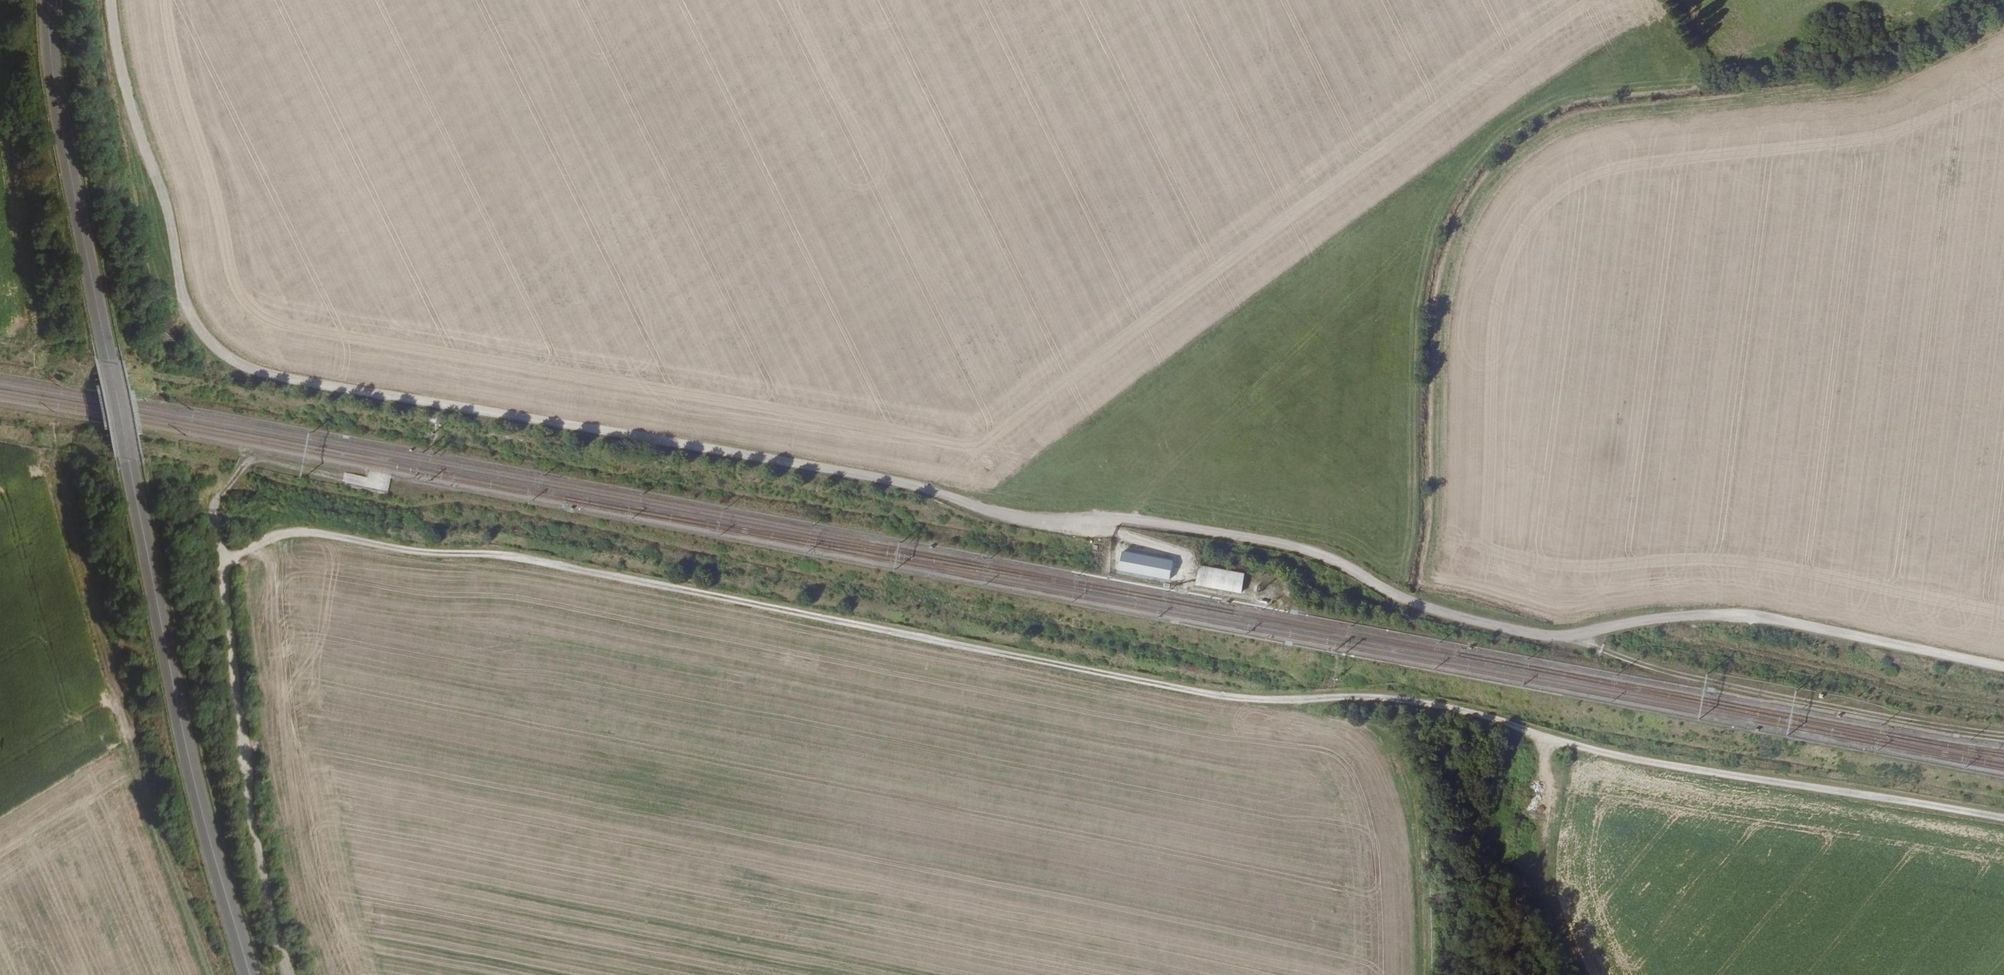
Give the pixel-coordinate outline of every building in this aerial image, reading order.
[(1173,560),(1122,550),(1118,570),(1169,581),(1173,560)] [(1242,574),(1199,567),(1195,586),(1239,594),(1242,574)]
